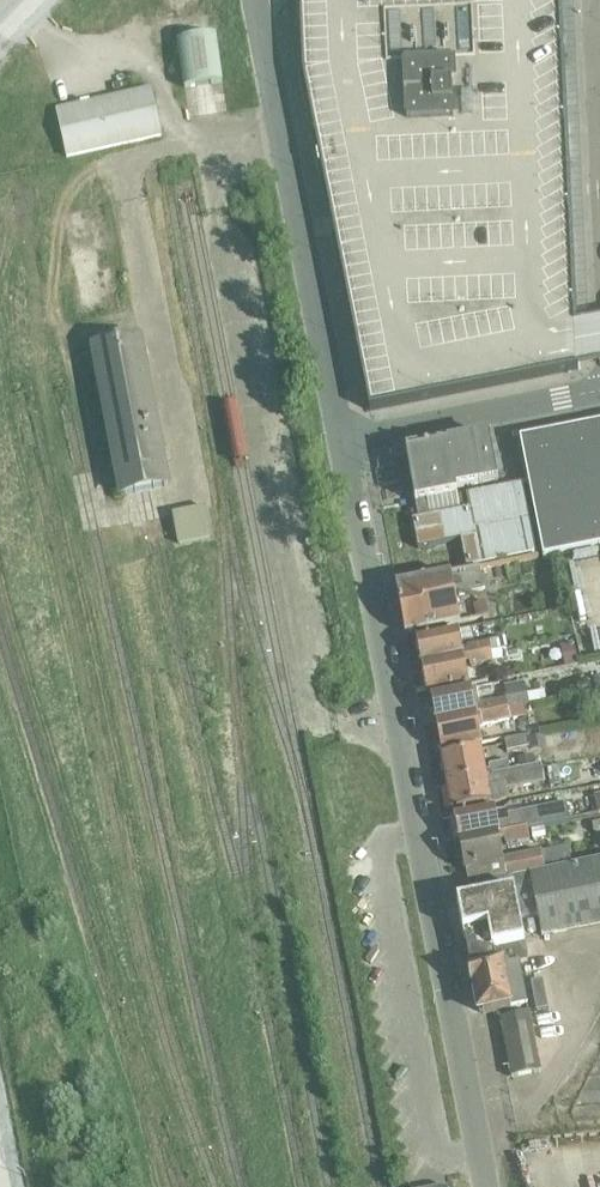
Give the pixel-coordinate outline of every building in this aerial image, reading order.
[(223,0),(151,0),(156,42),(227,33),(223,0)] [(303,74),(328,202),(370,411),(441,397),(579,370),(579,369),(579,368),(579,367),(579,361),(577,324),(577,318),(571,195),(567,103),(562,0),(299,0),(303,74)] [(176,62),(180,91),(236,84),(233,55),(176,62)] [(57,110),(67,158),(162,137),(151,89),(57,110)] [(68,255),(78,314),(121,306),(111,247),(68,255)] [(168,486),(144,362),(140,340),(94,349),(122,495),(168,486)] [(520,440),(529,483),(542,553),(544,559),(556,556),(599,548),(599,424),(520,440)] [(498,482),(490,438),(447,446),(456,490),(482,486),(482,485),(498,482)] [(407,454),(416,503),(457,496),(456,490),(447,446),(407,454)] [(469,509),(413,520),(418,549),(461,540),(468,574),(476,573),(475,566),(542,553),(529,483),(466,495),(469,509)] [(173,515),(178,544),(213,537),(207,508),(173,515)] [(468,574),(396,587),(405,634),(458,624),(453,594),(482,588),(479,572),(476,573),(468,574)] [(416,640),(421,667),(490,653),(508,649),(506,638),(461,647),(458,632),(416,640)] [(490,653),(421,667),(427,694),(469,685),(465,668),(492,663),(490,653)] [(434,713),(436,724),(525,706),(530,705),(527,694),(486,703),(487,707),(480,708),(476,688),(431,697),(432,701),(428,702),(431,714),(434,713)] [(525,706),(436,724),(438,735),(435,736),(438,749),(442,750),(442,752),(481,744),(476,722),(481,721),(482,725),(527,716),(525,706)] [(504,743),(506,752),(525,749),(523,739),(504,743)] [(445,773),(447,784),(509,772),(507,762),(489,765),(490,768),(485,769),(481,751),(443,758),(444,761),(441,762),(443,773),(445,773)] [(509,772),(447,784),(449,794),(447,795),(449,809),(453,809),(453,810),(490,803),(487,787),(504,784),(506,791),(543,784),(540,766),(509,772)] [(457,832),(459,843),(525,830),(550,825),(547,810),(507,818),(503,823),(504,828),(497,829),(494,809),(454,817),(454,821),(451,822),(453,831),(457,832)] [(591,821),(594,833),(599,832),(599,820),(591,821)] [(467,870),(470,888),(572,868),(568,850),(504,862),(500,843),(505,842),(506,845),(527,841),(525,830),(459,843),(461,855),(458,858),(460,867),(463,866),(464,870),(467,870)] [(464,940),(495,957),(501,961),(511,1010),(528,1006),(520,963),(528,961),(525,944),(520,921),(537,918),(541,936),(599,925),(599,863),(572,868),(470,888),(473,899),(456,902),(464,940)] [(495,957),(464,940),(478,1016),(511,1010),(501,961),(495,957)] [(501,1019),(512,1079),(541,1073),(529,1014),(501,1019)]
